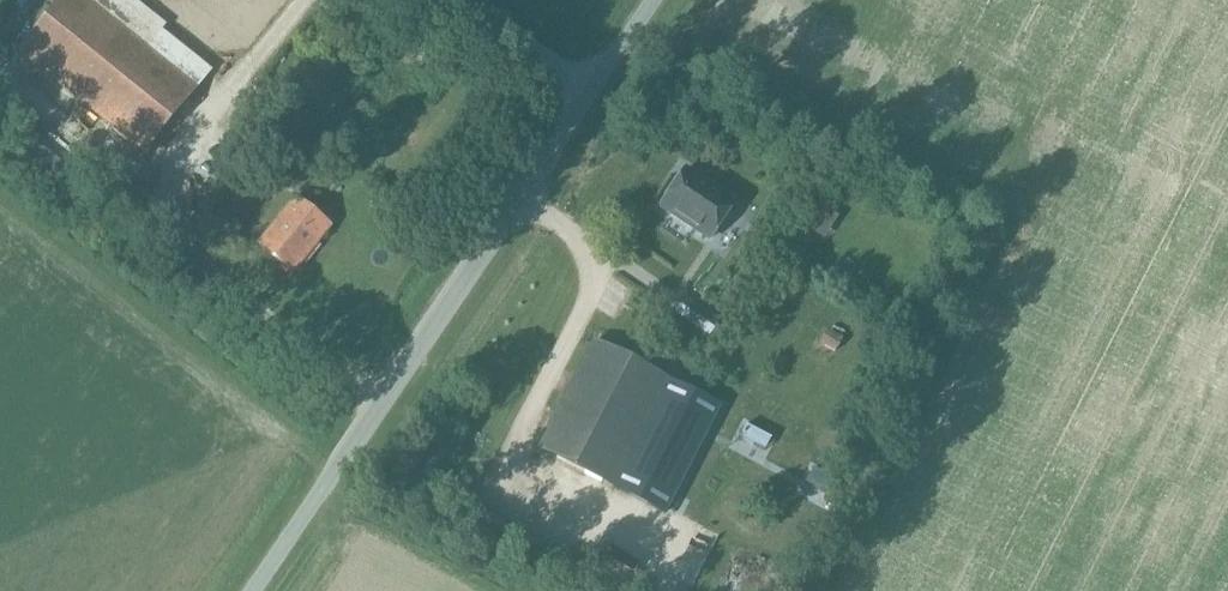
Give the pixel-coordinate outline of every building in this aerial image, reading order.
[(195,89),(85,0),(61,0),(19,52),(143,153),(195,89)] [(710,239),(734,203),(686,170),(661,207),(710,239)] [(293,273),(330,227),(295,199),(258,245),(293,273)] [(721,319),(687,295),(676,310),(710,334),(721,319)] [(845,334),(830,328),(824,343),(839,349),(845,334)] [(665,514),(720,407),(594,342),(539,449),(665,514)]
